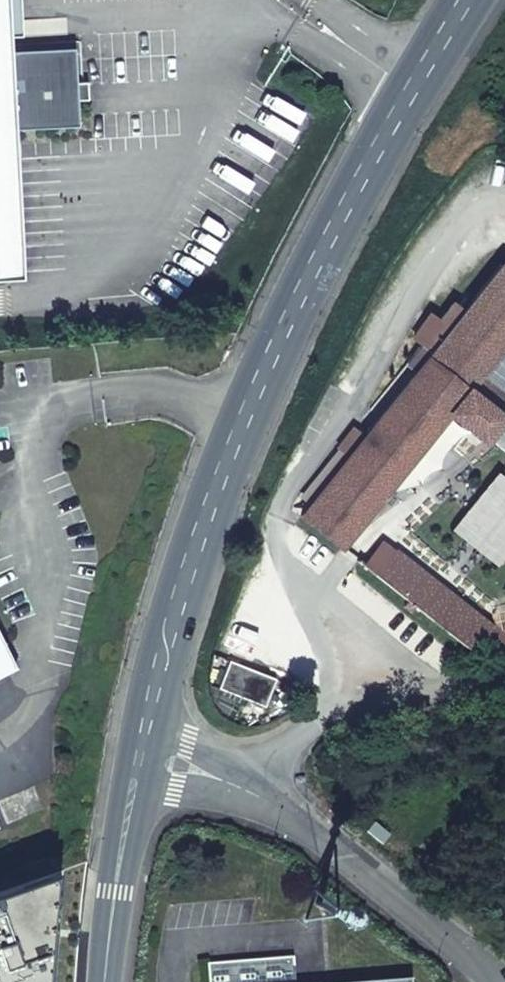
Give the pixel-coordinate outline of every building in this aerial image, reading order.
[(75,126),(71,50),(0,53),(0,130),(75,126)] [(447,415),(479,442),(504,407),(504,394),(480,374),(504,343),(504,269),(499,265),(461,312),(448,329),(426,356),(362,437),(350,453),(309,504),(300,516),(340,548),(447,415)] [(451,304),(438,321),(448,329),(461,312),(451,304)] [(352,429),(340,445),(350,453),(362,437),(352,429)] [(340,445),(299,496),(309,504),(350,453),(340,445)] [(6,670),(14,666),(3,645),(0,646),(0,657),(6,670)] [(206,981),(290,981),(288,959),(205,965),(206,981)]
